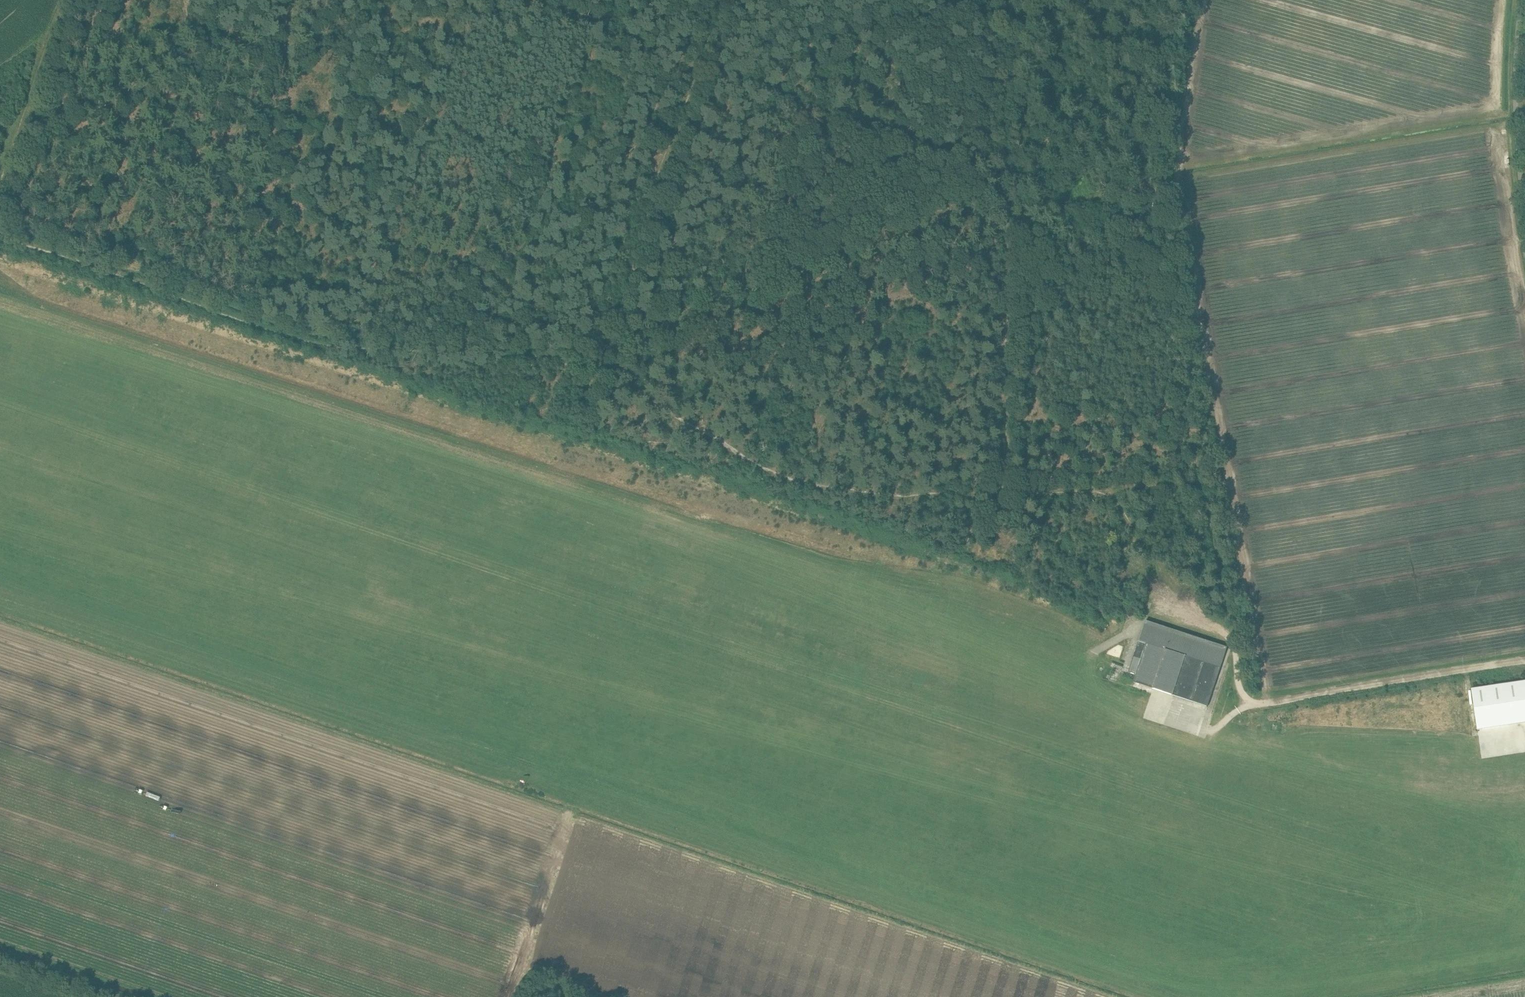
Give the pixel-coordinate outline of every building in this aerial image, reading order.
[(1208,707),(1220,668),(1227,647),(1145,620),(1128,672),(1136,675),(1133,682),(1208,707)] [(1479,742),(1524,734),(1524,694),(1472,702),(1479,742)]
